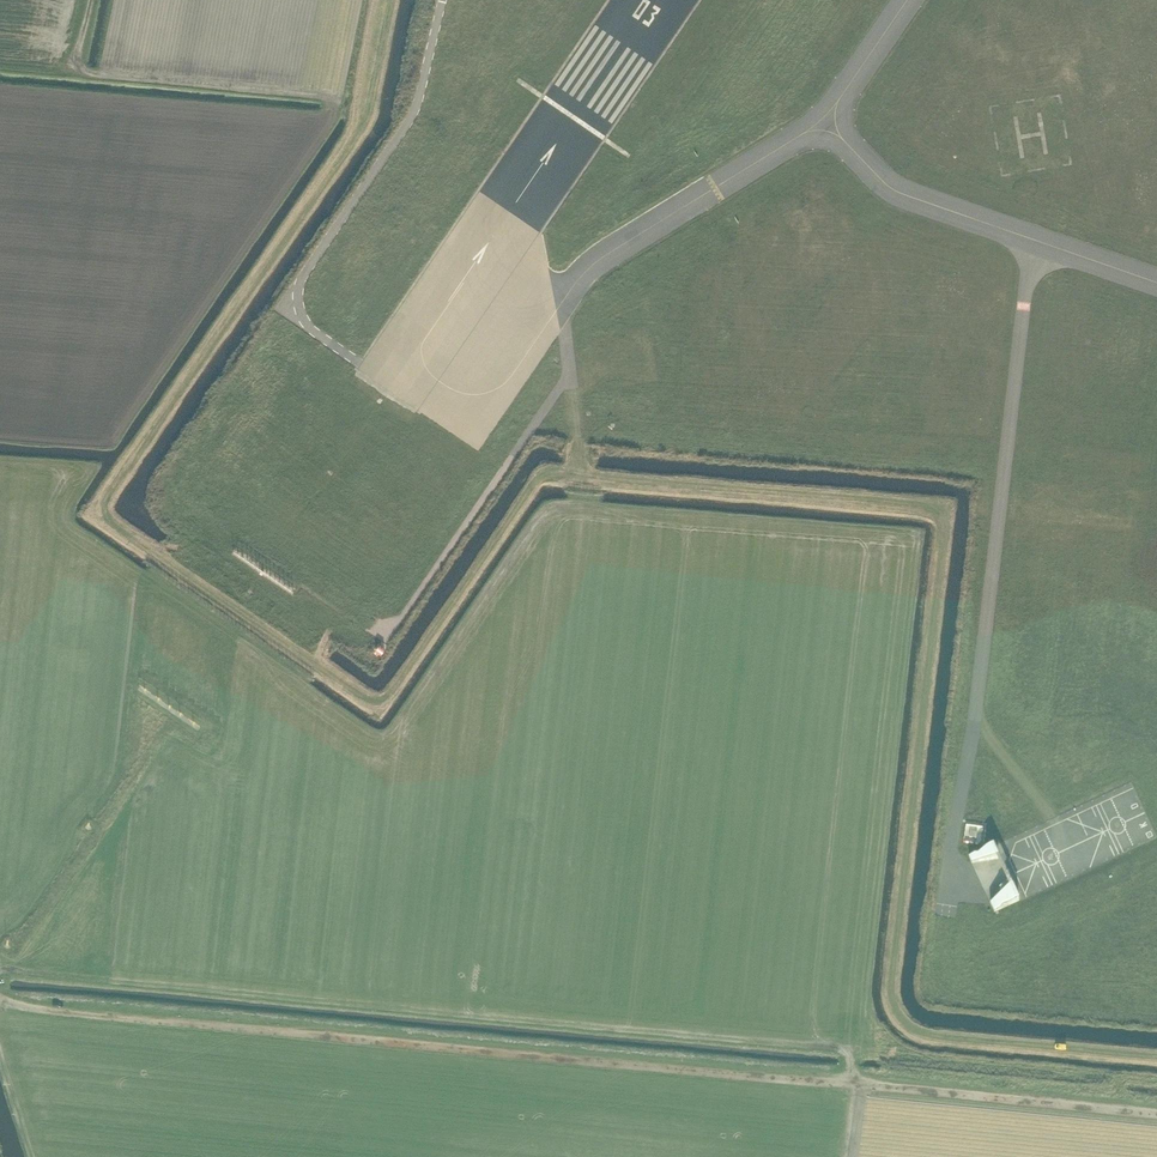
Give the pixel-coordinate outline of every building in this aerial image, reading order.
[(172,258),(182,258),(183,247),(173,247),(172,258)] [(383,652),(388,644),(382,640),(377,648),(383,652)] [(995,847),(969,859),(970,863),(1000,858),(995,847)] [(1004,894),(991,906),(993,912),(994,913),(1020,901),(1011,881),(1001,889),(1004,894)]
